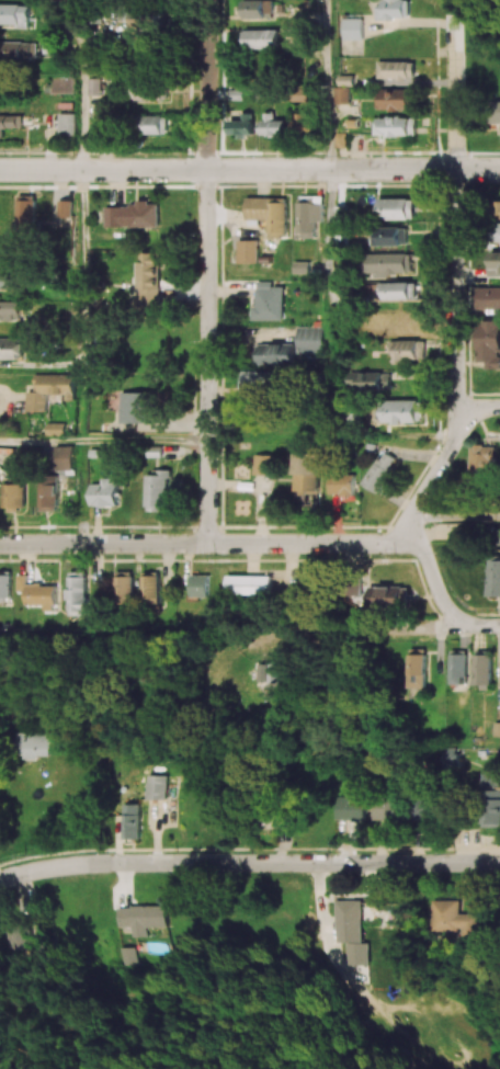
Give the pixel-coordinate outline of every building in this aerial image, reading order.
[(279,18),(279,0),(250,0),(251,18),(279,18)] [(407,19),(407,0),(385,0),(385,7),(377,7),(377,19),(407,19)] [(33,4),(0,4),(0,23),(21,24),(21,27),(33,27),(33,4)] [(344,39),(363,39),(363,18),(344,18),(344,39)] [(250,48),(284,48),(284,29),(251,28),(250,48)] [(40,60),(40,41),(2,42),(2,61),(40,60)] [(416,61),(379,60),(379,79),(415,79),(416,61)] [(138,100),(168,99),(168,77),(137,78),(138,100)] [(88,95),(101,96),(101,78),(89,78),(88,95)] [(351,103),(352,87),(337,86),(336,102),(351,103)] [(381,109),(418,109),(417,88),(381,89),(381,109)] [(491,101),(491,123),(499,123),(499,101),(491,101)] [(76,112),(60,112),(59,134),(76,135),(76,112)] [(244,119),(232,120),(232,136),(256,135),(255,112),(244,112),(244,119)] [(288,120),(276,120),(276,112),(264,112),(264,135),(289,134),(288,120)] [(318,113),(296,112),(296,134),(317,134),(318,113)] [(5,137),(5,127),(24,127),(23,114),(0,114),(0,137),(5,137)] [(141,133),(169,133),(169,115),(141,115),(141,133)] [(418,116),(379,117),(379,136),(418,135),(418,116)] [(17,230),(37,231),(37,196),(18,196),(17,230)] [(247,218),(270,219),(270,236),(287,236),(288,198),(248,197),(247,218)] [(380,218),(417,217),(417,198),(380,198),(380,218)] [(73,216),(74,199),(60,199),(60,216),(73,216)] [(316,237),(317,220),(324,220),(325,202),(299,201),(299,237),(316,237)] [(160,226),(160,203),(131,203),(131,227),(160,226)] [(106,226),(127,226),(126,206),(106,206),(106,226)] [(411,245),(410,227),(374,227),(375,246),(411,245)] [(259,239),(239,240),(239,263),(259,262),(259,239)] [(499,274),(499,251),(491,251),(491,274),(499,274)] [(160,252),(139,252),(139,308),(159,308),(160,252)] [(372,253),(372,274),(415,274),(414,252),(372,253)] [(296,272),(311,272),(311,261),(296,261),(296,272)] [(13,289),(14,270),(0,269),(0,288),(13,289)] [(283,320),(283,285),(272,286),(272,280),(257,281),(257,305),(253,305),(253,320),(283,320)] [(388,299),(420,298),(419,281),(388,282),(388,299)] [(478,309),(499,309),(499,288),(478,288),(478,309)] [(0,301),(0,319),(20,320),(20,301),(0,301)] [(479,319),(479,361),(488,361),(488,368),(499,368),(499,319),(479,319)] [(322,326),(297,326),(297,352),(323,352),(322,326)] [(25,358),(25,337),(0,337),(0,358),(25,358)] [(397,361),(426,361),(425,340),(396,340),(397,361)] [(259,364),(293,365),(294,343),(259,342),(259,364)] [(240,390),(279,391),(279,371),(240,371),(240,390)] [(390,390),(390,371),(349,371),(349,391),(390,390)] [(48,410),(47,394),(65,393),(66,400),(74,400),(74,373),(34,374),(35,391),(27,391),(28,411),(48,410)] [(121,422),(153,422),(152,391),(121,391),(121,422)] [(385,422),(426,422),(427,400),(386,399),(385,422)] [(473,478),(497,478),(496,444),(472,444),(473,478)] [(74,446),(55,446),(55,470),(73,470),(74,446)] [(382,493),(398,459),(381,451),(365,484),(382,493)] [(317,490),(318,453),(295,453),(295,490),(317,490)] [(253,474),(273,475),(274,454),(253,454),(253,474)] [(145,474),(146,511),(170,510),(169,468),(156,469),(156,474),(145,474)] [(330,494),(355,494),(355,474),(331,474),(330,494)] [(91,483),(91,506),(119,506),(118,477),(101,477),(101,483),(91,483)] [(40,511),(58,511),(58,478),(39,478),(40,511)] [(25,483),(2,483),(3,509),(25,508),(25,483)] [(488,560),(488,596),(499,596),(499,560),(488,560)] [(0,571),(0,599),(11,600),(12,571),(0,571)] [(134,600),(133,571),(115,571),(115,600),(134,600)] [(70,615),(88,615),(87,572),(69,572),(70,615)] [(27,604),(46,604),(46,611),(57,611),(57,584),(28,584),(28,574),(18,574),(18,590),(27,590),(27,604)] [(160,574),(142,575),(143,599),(161,598),(160,574)] [(210,575),(191,574),(191,596),(209,597),(210,575)] [(228,594),(272,594),(272,575),(227,575),(228,594)] [(370,610),(411,608),(410,585),(369,587),(370,610)] [(493,651),(475,650),(474,687),(492,687),(493,651)] [(468,651),(451,651),(451,684),(468,684),(468,651)] [(426,654),(408,654),(408,688),(427,687),(426,654)] [(256,681),(267,681),(267,687),(283,688),(284,663),(256,662),(256,681)] [(45,732),(7,732),(7,757),(45,758),(45,732)] [(147,799),(166,798),(166,775),(146,775),(147,799)] [(413,796),(414,820),(436,819),(435,795),(413,796)] [(337,819),(364,820),(365,796),(337,796),(337,819)] [(374,819),(402,820),(402,801),(374,800),(374,819)] [(124,838),(141,838),(141,804),(124,804),(124,838)] [(285,805),(266,806),(267,820),(286,820),(285,805)] [(362,900),(336,900),(336,942),(344,942),(344,964),(367,964),(367,942),(362,942),(362,900)] [(482,913),(462,913),(462,900),(436,900),(436,933),(482,934),(482,913)] [(118,906),(118,926),(131,926),(131,936),(146,936),(146,926),(166,926),(166,906),(118,906)] [(28,920),(4,921),(4,950),(28,950),(28,920)] [(130,965),(131,947),(116,946),(116,965),(130,965)]
